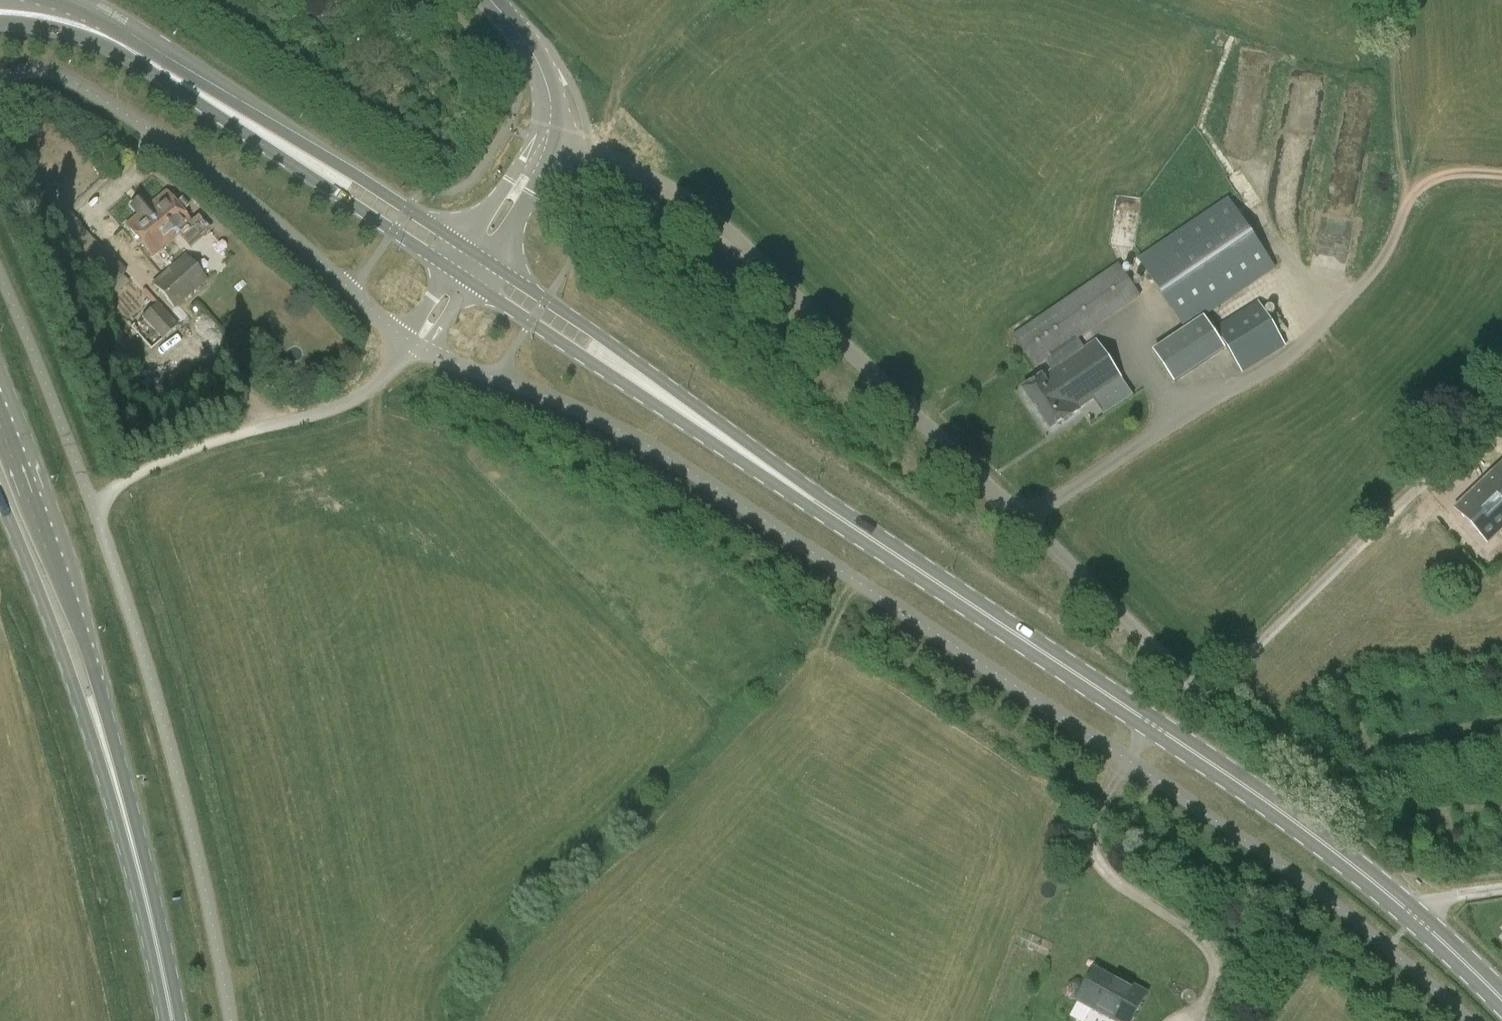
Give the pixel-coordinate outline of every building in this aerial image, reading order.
[(151,257),(190,224),(165,193),(125,226),(151,257)] [(1185,331),(1275,269),(1227,198),(1137,259),(1185,331)] [(108,253),(94,265),(113,284),(110,288),(116,294),(128,283),(122,276),(126,272),(108,253)] [(207,280),(184,254),(150,284),(173,310),(207,280)] [(1122,380),(1096,341),(1084,349),(1078,340),(1140,297),(1118,264),(1011,337),(1033,371),(1045,362),(1051,372),(1043,377),(1042,376),(1022,389),(1050,431),(1080,411),(1079,409),(1122,380)] [(1258,302),(1213,329),(1241,374),(1286,347),(1258,302)] [(146,354),(177,327),(156,303),(126,331),(146,354)] [(1174,382),(1224,349),(1204,318),(1154,352),(1174,382)] [(1501,530),(1501,479),(1494,471),(1454,508),(1488,544),(1501,530)] [(1077,1000),(1115,1020),(1132,1020),(1147,993),(1136,987),(1134,990),(1094,969),(1077,1000)]
